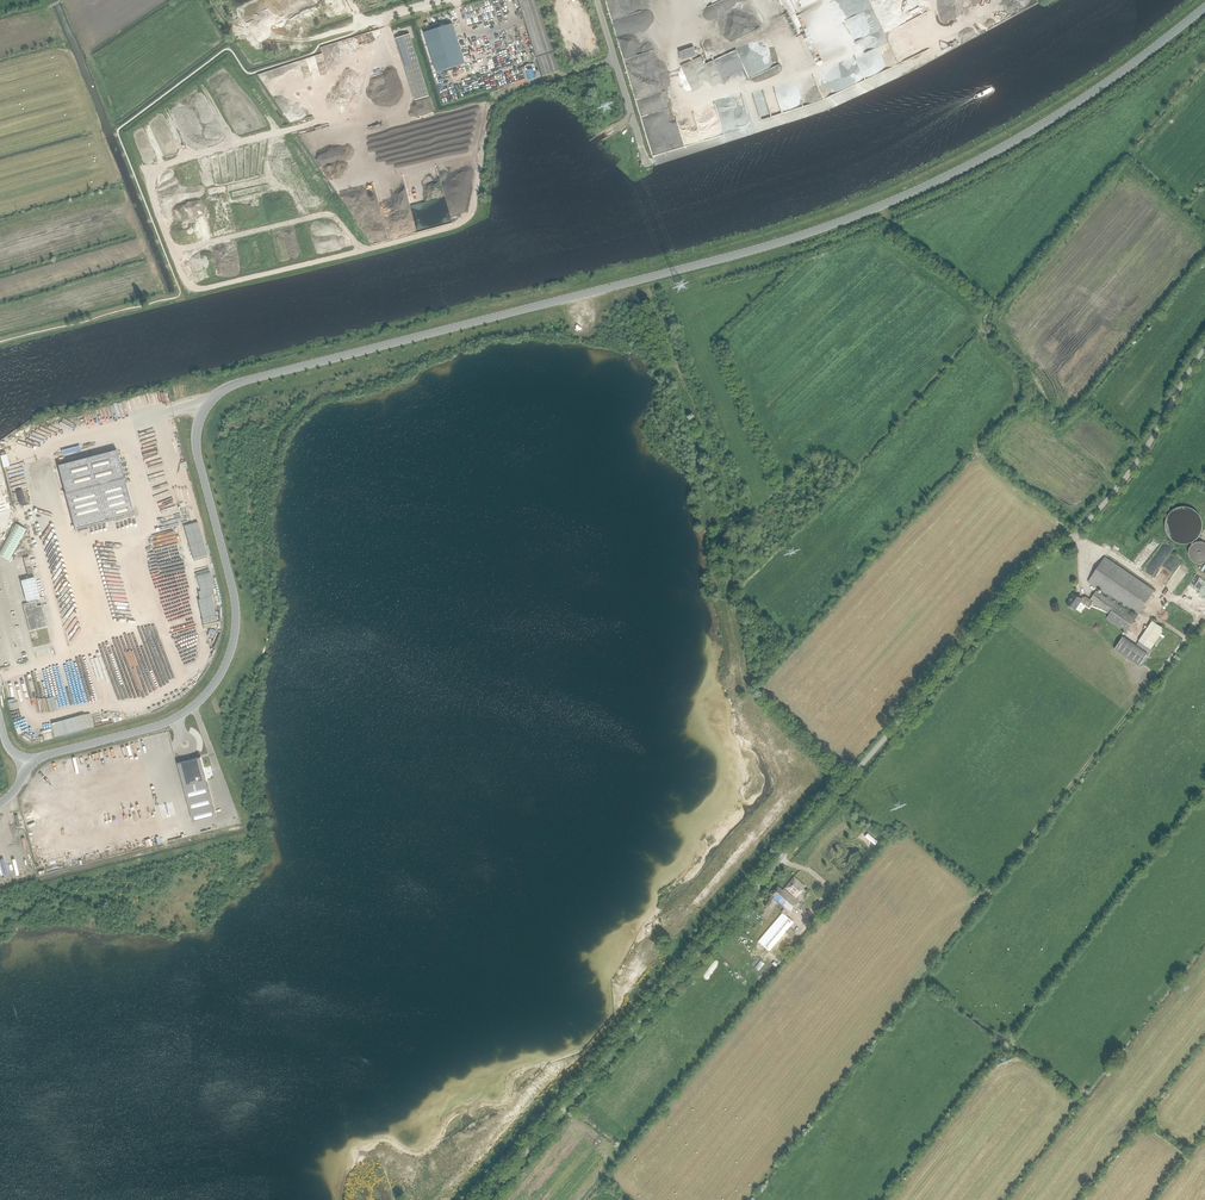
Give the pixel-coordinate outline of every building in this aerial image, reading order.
[(250,41),(270,28),(252,0),(223,0),(250,41)] [(286,23),(310,7),(305,0),(271,0),(286,23)] [(537,0),(521,0),(519,1),(542,76),(560,71),(537,0)] [(730,9),(749,1),(749,0),(726,0),(730,9)] [(449,27),(421,36),(443,104),(471,95),(449,27)] [(396,38),(415,100),(429,96),(409,34),(396,38)] [(682,60),(697,55),(694,47),(679,52),(682,60)] [(703,57),(683,64),(692,88),(704,84),(702,78),(709,75),(713,86),(723,82),(724,85),(732,82),(730,76),(732,76),(728,64),(733,62),(734,63),(739,62),(740,64),(743,63),(738,51),(705,63),(703,57)] [(536,63),(525,66),(529,80),(539,78),(536,63)] [(411,118),(419,115),(417,108),(408,111),(411,118)] [(64,455),(82,450),(81,445),(62,450),(64,455)] [(65,495),(65,494),(75,530),(134,514),(124,479),(125,479),(125,478),(124,478),(117,450),(58,465),(65,494),(65,495)] [(1165,525),(1165,527),(1166,530),(1167,532),(1167,534),(1169,536),(1170,538),(1172,539),(1173,541),(1175,542),(1177,543),(1179,543),(1181,544),(1184,544),(1186,544),(1188,544),(1190,543),(1192,542),(1194,541),(1196,540),(1197,539),(1199,537),(1200,535),(1201,533),(1202,531),(1202,529),(1203,527),(1203,525),(1203,523),(1202,521),(1201,518),(1200,517),(1199,515),(1198,513),(1196,511),(1195,510),(1193,509),(1191,508),(1189,507),(1187,507),(1185,507),(1183,507),(1181,507),(1178,507),(1176,508),(1175,509),(1173,510),(1171,512),(1170,513),(1168,515),(1167,517),(1166,519),(1166,521),(1165,523),(1165,525)] [(0,550),(0,556),(9,561),(26,530),(15,523),(0,550)] [(1204,543),(1203,542),(1201,542),(1200,541),(1198,542),(1196,542),(1195,543),(1193,543),(1192,544),(1191,546),(1190,547),(1189,548),(1189,550),(1188,552),(1188,553),(1189,555),(1189,557),(1190,558),(1191,560),(1192,561),(1193,562),(1195,563),(1196,563),(1198,564),(1199,564),(1201,564),(1203,563),(1204,563),(1204,562),(1204,543)] [(1088,581),(1108,595),(1106,597),(1097,591),(1091,600),(1087,597),(1082,598),(1081,599),(1073,594),(1071,597),(1072,597),(1067,604),(1076,609),(1081,601),(1090,607),(1093,603),(1110,614),(1107,619),(1126,632),(1137,617),(1117,604),(1118,602),(1138,615),(1155,591),(1105,557),(1088,581)] [(30,562),(25,563),(28,574),(33,573),(30,562)] [(34,577),(21,580),(26,601),(28,601),(28,603),(35,601),(35,599),(40,598),(34,577)] [(28,603),(23,604),(30,630),(47,626),(41,605),(37,606),(36,601),(35,601),(28,603)] [(1154,620),(1139,644),(1149,650),(1151,647),(1153,649),(1167,628),(1154,620)] [(1123,636),(1114,649),(1139,666),(1148,653),(1123,636)] [(135,670),(139,690),(164,685),(164,681),(165,676),(163,676),(157,677),(157,674),(152,673),(149,673),(149,672),(150,672),(138,669),(135,670)] [(54,736),(117,722),(115,716),(53,730),(54,736)] [(193,821),(216,815),(201,758),(178,764),(184,787),(193,821)] [(74,817),(55,821),(58,833),(77,828),(74,817)] [(769,951),(793,923),(786,917),(799,902),(795,898),(805,887),(794,877),(785,888),(795,896),(794,897),(784,888),(782,890),(778,886),(774,891),(773,890),(769,894),(772,896),(769,899),(768,899),(764,904),(768,907),(772,902),(771,901),(774,899),(785,908),(781,912),(783,913),(758,941),(769,951)] [(829,896),(824,902),(828,905),(833,899),(829,896)] [(791,927),(787,931),(793,936),(796,932),(791,927)]
